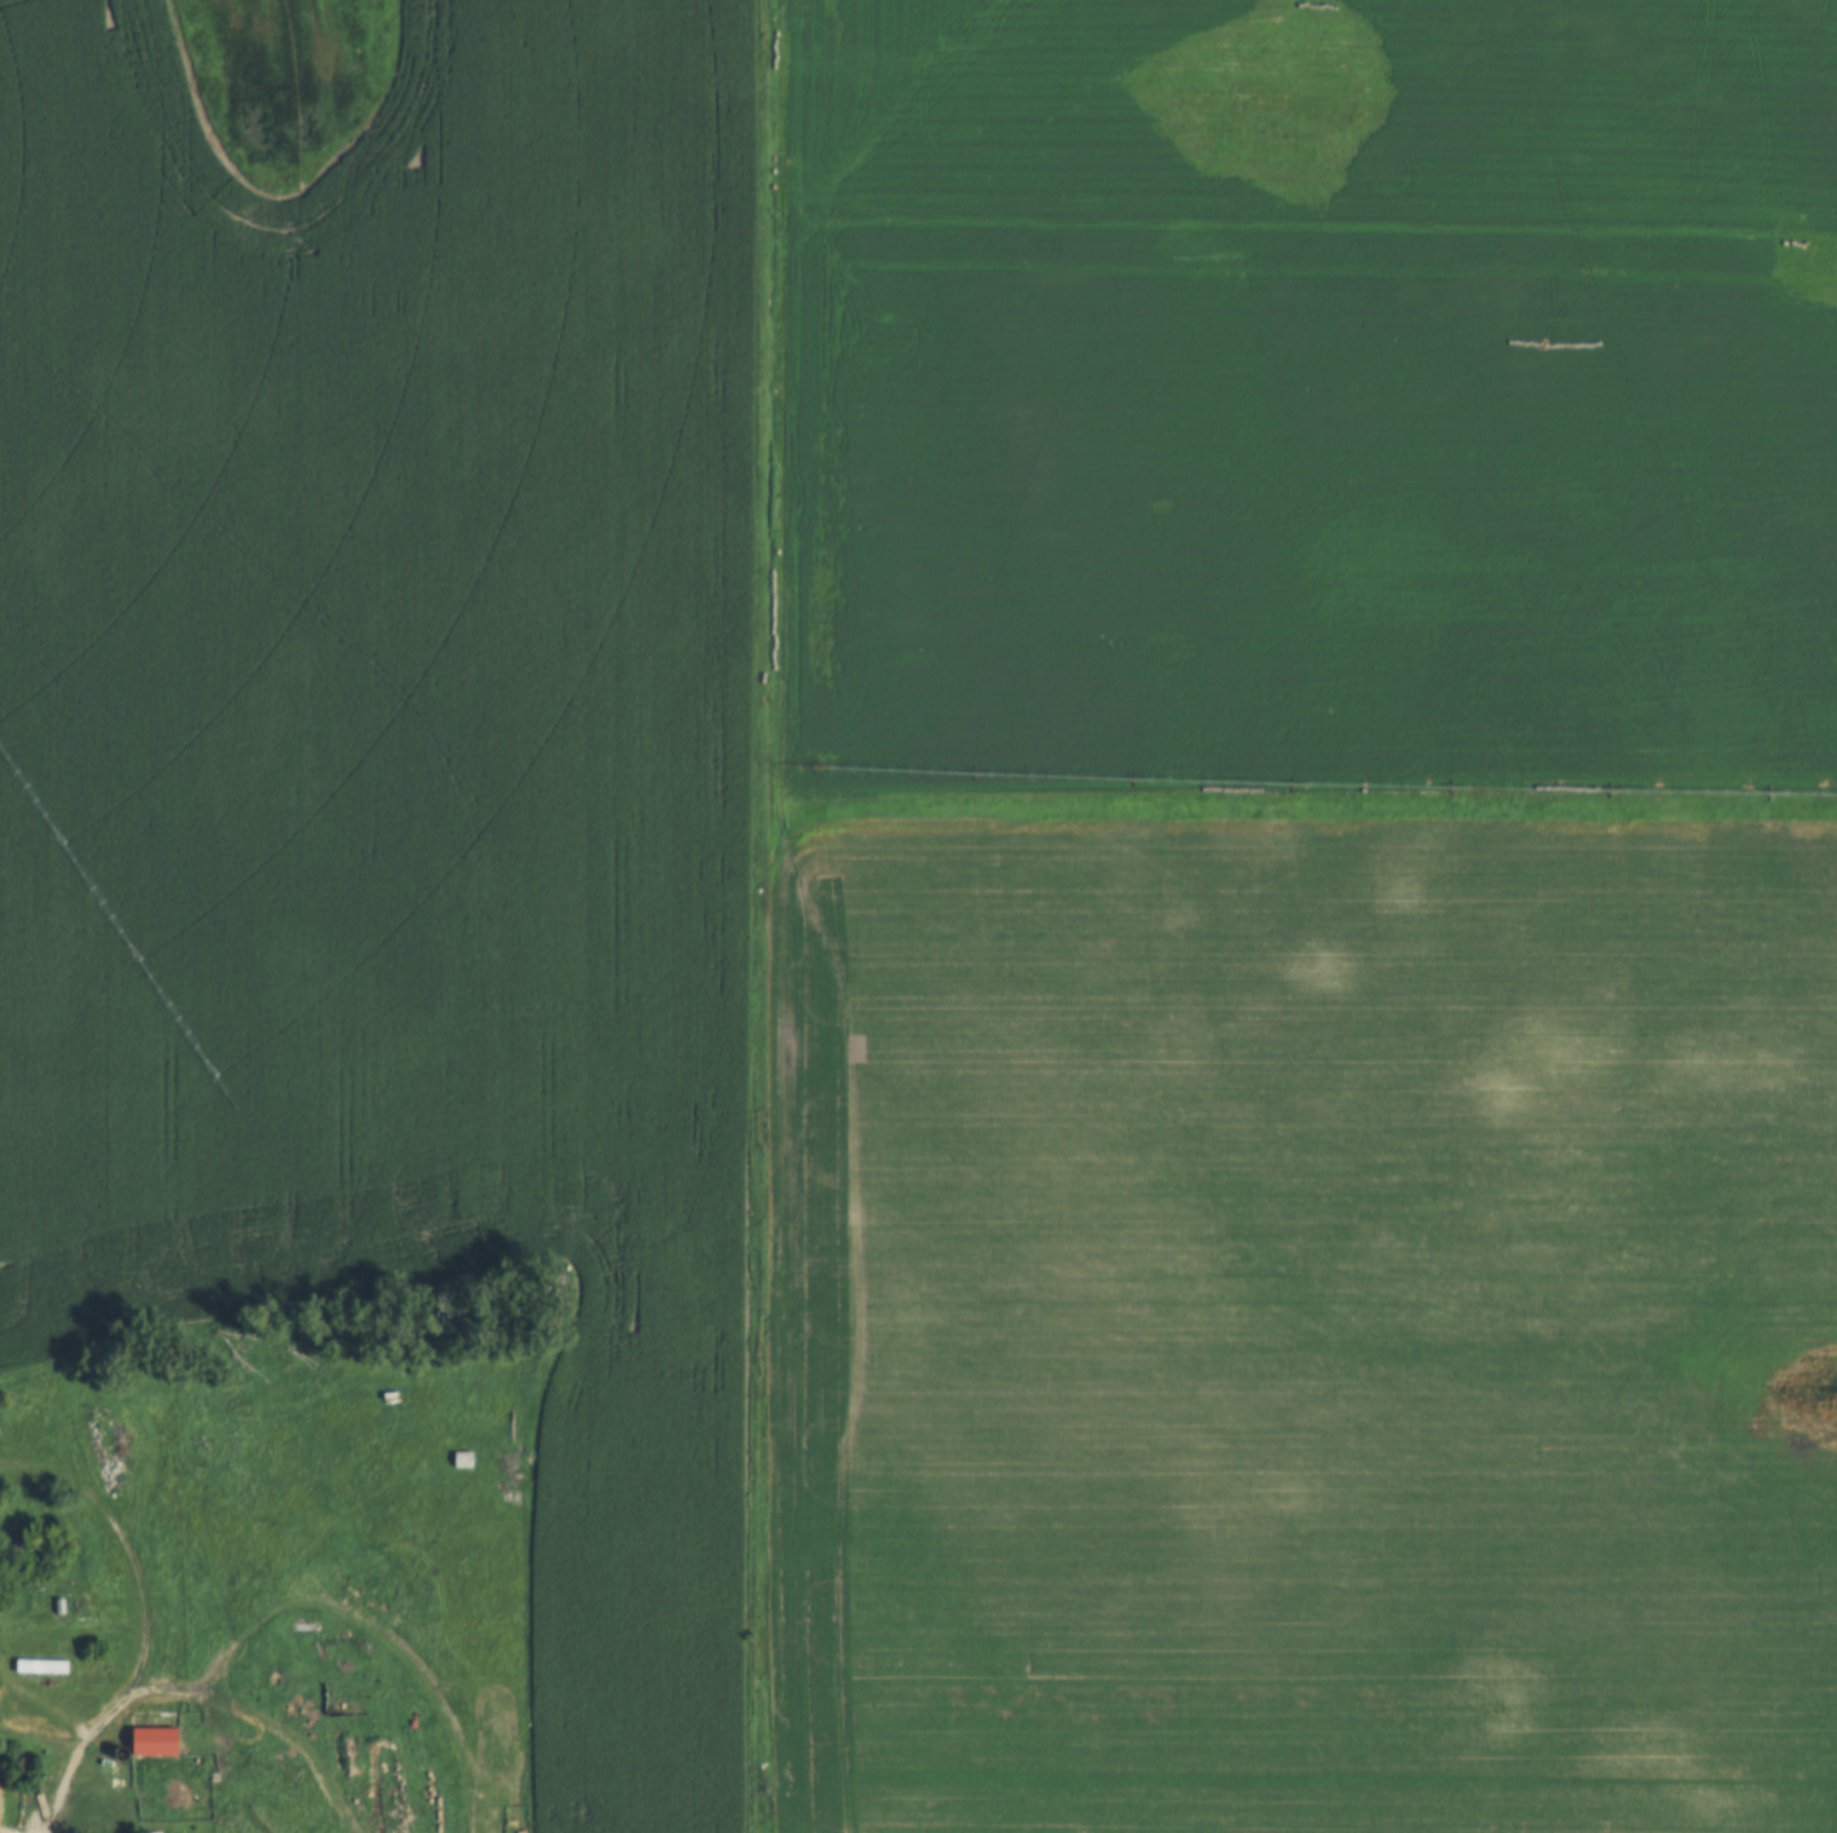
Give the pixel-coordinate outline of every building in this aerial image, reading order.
[(472,1470),(472,1453),(452,1453),(452,1470),(472,1470)] [(11,1676),(63,1676),(63,1662),(11,1662),(11,1676)] [(172,1713),(126,1713),(126,1745),(172,1745),(172,1713)]
